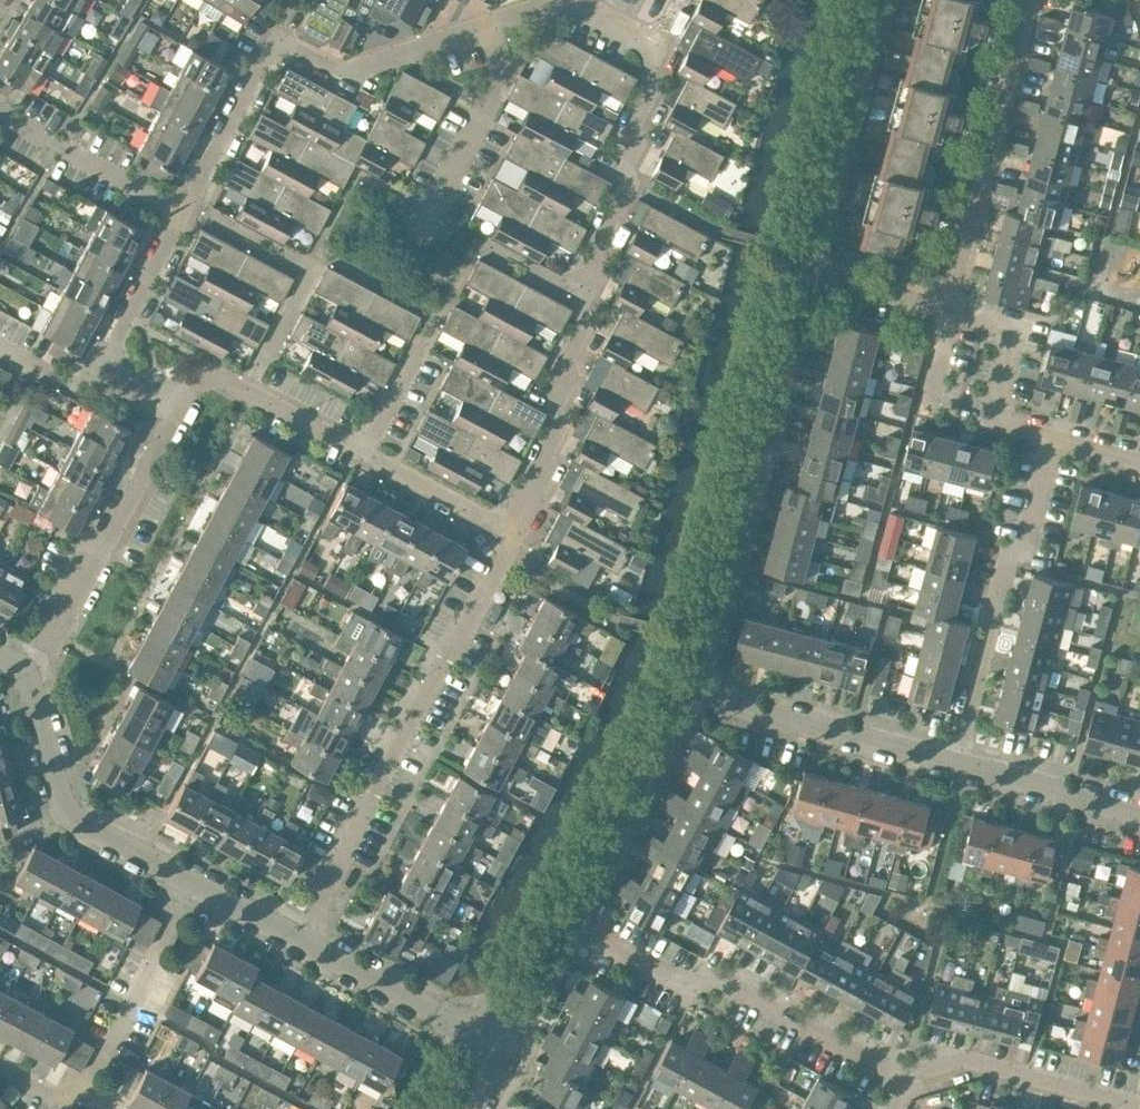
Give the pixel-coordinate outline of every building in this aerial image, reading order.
[(79,13),(57,0),(32,0),(27,8),(64,31),(73,15),(77,17),(79,13)] [(79,13),(81,10),(78,8),(82,0),(57,0),(79,13)] [(119,11),(131,18),(132,16),(131,15),(140,0),(126,0),(119,11)] [(221,13),(229,0),(202,0),(198,7),(217,19),(221,13)] [(221,13),(224,15),(226,11),(243,22),(252,8),(263,14),(272,0),(229,0),(221,13)] [(297,35),(312,43),(317,34),(349,51),(362,27),(339,15),(347,0),(316,0),(297,35)] [(369,14),(382,21),(389,9),(392,11),(421,27),(435,0),(375,0),(374,1),(375,2),(369,14)] [(690,19),(714,32),(714,31),(726,9),(749,22),(760,0),(700,0),(690,19)] [(950,65),(956,43),(968,46),(979,40),(982,31),(986,31),(989,19),(985,18),(988,8),(983,0),(922,0),(913,32),(918,33),(913,55),(950,65)] [(1067,27),(1108,37),(1114,16),(1073,5),(1067,27)] [(156,7),(150,18),(161,24),(167,13),(156,7)] [(10,25),(56,52),(67,33),(64,31),(27,8),(20,21),(14,17),(10,25)] [(119,39),(131,18),(119,11),(120,12),(108,33),(119,39)] [(1050,27),(1053,17),(1043,14),(1040,25),(1050,27)] [(1053,17),(1050,27),(1060,30),(1063,19),(1053,17)] [(141,19),(128,41),(139,47),(151,25),(141,19)] [(687,52),(677,71),(701,84),(712,62),(747,80),(760,56),(714,31),(714,32),(690,19),(685,28),(696,34),(687,52)] [(11,35),(3,47),(40,69),(50,53),(53,55),(56,52),(10,25),(6,32),(11,35)] [(542,86),(565,98),(590,52),(544,27),(531,51),(554,63),(542,85),(542,86)] [(1067,27),(1062,47),(1102,58),(1108,37),(1067,27)] [(221,38),(211,32),(200,51),(210,57),(221,38)] [(204,38),(197,34),(191,34),(186,43),(198,49),(204,38)] [(139,47),(128,41),(117,59),(127,65),(139,47)] [(3,47),(0,53),(0,88),(7,93),(14,81),(28,90),(40,69),(3,47)] [(84,71),(95,77),(106,58),(90,47),(87,51),(93,56),(84,71)] [(1062,47),(1057,68),(1097,79),(1102,58),(1062,47)] [(177,67),(224,92),(228,85),(222,82),(230,68),(192,48),(182,65),(179,63),(177,67)] [(590,52),(565,98),(589,111),(589,110),(601,88),(624,101),(637,77),(590,52)] [(888,148),(925,158),(931,136),(943,139),(954,133),(957,123),(961,124),(964,112),(960,111),(963,101),(956,90),(944,87),(950,65),(913,55),(907,77),(901,76),(888,125),(894,126),(888,148)] [(1039,69),(1042,58),(1032,56),(1029,66),(1039,69)] [(1042,58),(1039,69),(1049,72),(1052,61),(1042,58)] [(116,61),(108,75),(121,83),(130,69),(116,61)] [(284,125),(308,138),(333,91),(286,66),(273,90),(296,103),(284,124),(284,125)] [(179,72),(170,89),(208,109),(214,97),(220,99),(224,92),(177,67),(175,70),(179,72)] [(1057,68),(1051,89),(1092,99),(1097,79),(1057,68)] [(403,69),(378,116),(402,129),(402,128),(414,106),(437,119),(450,95),(403,69)] [(80,78),(78,82),(89,89),(91,85),(95,77),(84,71),(80,78)] [(687,136),(688,136),(699,114),(722,126),(735,102),(701,84),(700,84),(688,77),(688,78),(676,72),(673,79),(684,85),(663,124),(675,130),(675,129),(687,136)] [(541,144),(565,98),(542,86),(542,85),(519,73),(506,97),(529,109),(517,132),(541,144)] [(149,104),(155,107),(202,132),(206,125),(201,122),(208,109),(170,89),(160,84),(149,104)] [(101,86),(93,100),(103,105),(111,92),(101,86)] [(1051,89),(1045,109),(1086,120),(1092,99),(1051,89)] [(308,138),(354,162),(366,139),(366,138),(344,127),(356,104),(333,91),(308,138)] [(1028,110),(1031,100),(1021,97),(1018,108),(1028,110)] [(600,116),(589,110),(589,111),(565,98),(541,144),(563,156),(564,156),(576,134),(599,147),(612,123),(611,122),(600,116)] [(103,105),(93,100),(90,105),(100,111),(103,105)] [(1031,100),(1028,110),(1038,113),(1040,102),(1031,100)] [(605,106),(600,116),(611,122),(617,112),(605,106)] [(157,112),(148,129),(186,149),(193,137),(198,139),(202,132),(155,107),(153,110),(157,112)] [(1045,109),(1040,130),(1080,141),(1086,120),(1045,109)] [(259,171),(283,183),(308,138),(284,125),(284,124),(261,112),(249,136),(271,148),(260,170),(259,171)] [(378,116),(366,138),(366,139),(354,162),(354,163),(377,175),(389,152),(412,165),(425,141),(402,128),(402,129),(378,116)] [(186,149),(148,129),(137,150),(151,158),(145,169),(169,182),(186,149)] [(675,129),(675,130),(650,176),(674,189),(686,166),(709,178),(722,154),(688,136),(687,136),(675,129)] [(1040,130),(1034,151),(1075,162),(1080,141),(1040,130)] [(563,156),(541,144),(517,132),(504,155),(527,167),(516,189),(515,190),(539,202),(563,156)] [(1118,135),(1114,150),(1124,152),(1128,137),(1118,135)] [(341,186),(354,163),(354,162),(308,138),(283,183),(306,196),(307,195),(319,174),(341,186)] [(1017,152),(1020,141),(1010,139),(1007,150),(1017,152)] [(1020,141),(1017,152),(1026,155),(1029,144),(1020,141)] [(925,158),(888,148),(882,171),(876,169),(863,218),(869,220),(863,243),(900,253),(906,230),(918,233),(929,227),(932,217),(936,218),(939,206),(935,205),(938,195),(931,184),(919,181),(925,158)] [(1132,162),(1139,165),(1139,151),(1135,150),(1132,162)] [(1069,183),(1075,162),(1034,151),(1029,172),(1069,183)] [(563,156),(539,202),(562,215),(563,214),(574,193),(597,205),(610,181),(564,156),(563,156)] [(259,171),(260,170),(237,158),(224,182),(247,194),(235,217),(258,230),(283,183),(259,171)] [(1064,204),(1069,183),(1029,172),(1023,193),(1064,204)] [(1107,176),(1103,192),(1114,194),(1118,178),(1107,176)] [(514,249),(539,202),(515,190),(516,189),(493,177),(480,201),(503,213),(490,236),(514,249)] [(59,185),(46,178),(41,186),(54,193),(59,185)] [(1006,194),(1008,183),(999,181),(996,191),(1006,194)] [(330,208),(307,195),(306,196),(283,183),(258,230),(282,243),(294,220),(317,232),(330,208)] [(1008,183),(1006,194),(1015,196),(1018,186),(1008,183)] [(1125,191),(1121,204),(1135,209),(1139,196),(1125,191)] [(1023,193),(1018,213),(1018,214),(1049,222),(1049,223),(1058,225),(1068,227),(1073,207),(1063,205),(1064,204),(1023,193)] [(7,198),(2,206),(12,212),(17,204),(7,198)] [(562,215),(539,202),(514,249),(537,262),(550,239),(573,251),(586,227),(563,214),(562,215)] [(94,229),(94,230),(132,250),(150,217),(126,205),(120,216),(95,203),(84,224),(94,229)] [(23,217),(34,223),(41,210),(29,204),(23,217)] [(649,263),(661,241),(695,259),(708,235),(650,204),(625,251),(636,257),(636,256),(649,263)] [(1007,210),(1001,232),(1054,246),(1057,237),(1046,234),(1049,223),(1049,222),(1018,214),(1018,213),(1007,210)] [(1117,222),(1115,232),(1127,235),(1130,224),(1117,222)] [(198,286),(221,298),(246,252),(200,227),(187,251),(210,263),(198,285),(198,286)] [(31,237),(16,229),(12,236),(27,244),(31,237)] [(82,244),(80,248),(127,273),(131,266),(125,263),(132,250),(94,230),(85,246),(82,244)] [(1001,232),(996,252),(1038,264),(1041,252),(1052,255),(1062,258),(1064,249),(1054,246),(1001,232)] [(22,243),(10,236),(3,249),(15,255),(22,243)] [(82,253),(73,270),(111,290),(117,277),(123,280),(127,273),(80,248),(78,251),(82,253)] [(632,265),(611,303),(623,309),(623,308),(636,315),(648,293),(671,305),(684,281),(671,274),(670,273),(655,266),(649,263),(636,256),(636,257),(625,251),(620,259),(632,265)] [(293,277),(246,252),(221,298),(245,311),(245,310),(257,289),(280,301),(293,277)] [(996,252),(990,273),(1043,287),(1043,288),(1049,289),(1051,280),(1045,279),(1046,278),(1035,275),(1038,264),(996,252)] [(500,330),(525,283),(479,258),(466,282),(489,295),(477,316),(477,317),(500,330)] [(679,259),(671,274),(684,281),(690,284),(698,269),(679,259)] [(337,302),(325,324),(348,337),(373,290),(327,265),(314,289),(337,302)] [(60,284),(58,288),(105,313),(109,305),(104,303),(111,290),(73,270),(64,286),(60,284)] [(197,345),(221,298),(198,286),(198,285),(175,273),(162,297),(185,309),(173,332),(197,345)] [(1043,287),(990,273),(984,295),(1027,306),(1030,294),(1041,297),(1043,288),(1043,287)] [(525,283),(500,330),(524,342),(536,320),(559,332),(572,308),(525,283)] [(60,293),(51,310),(89,330),(96,317),(101,320),(105,313),(58,288),(57,291),(60,293)] [(373,290),(348,337),(372,350),(372,349),(384,327),(407,339),(420,315),(373,290)] [(268,323),(245,310),(245,311),(221,298),(197,345),(220,357),(232,334),(255,347),(268,323)] [(306,304),(302,311),(315,318),(318,311),(306,304)] [(477,317),(477,316),(454,304),(441,328),(464,340),(452,363),(476,375),(500,330),(477,317)] [(658,326),(636,315),(623,308),(623,309),(598,355),(610,361),(623,367),(635,345),(669,363),(682,339),(670,333),(658,326)] [(72,363),(89,330),(51,310),(40,331),(54,338),(48,350),(72,363)] [(300,371),(324,383),(348,337),(325,324),(315,318),(302,311),(289,336),(312,348),(300,371)] [(665,314),(658,326),(670,333),(677,321),(665,314)] [(837,342),(875,352),(881,331),(842,320),(837,342)] [(524,342),(500,330),(476,375),(498,388),(499,388),(511,366),(534,378),(547,354),(524,342)] [(348,337),(324,383),(347,396),(359,373),(382,385),(395,361),(372,349),(372,350),(348,337)] [(1063,387),(1074,347),(1052,341),(1041,382),(1063,387)] [(870,373),(875,352),(837,342),(831,363),(870,373)] [(1063,387),(1084,393),(1094,352),(1074,347),(1063,387)] [(1104,398),(1125,404),(1136,363),(1139,352),(1118,347),(1115,358),(1104,398)] [(908,361),(921,365),(923,354),(911,351),(908,361)] [(1084,393),(1104,398),(1115,358),(1094,352),(1084,393)] [(609,420),(610,419),(621,397),(645,409),(652,396),(664,402),(670,391),(657,385),(623,367),(610,361),(598,355),(594,363),(606,369),(585,407),(597,413),(609,420)] [(919,374),(921,365),(908,361),(906,371),(919,374)] [(450,421),(474,434),(498,388),(476,375),(452,363),(439,387),(462,399),(451,421),(450,421)] [(831,363),(826,383),(864,394),(870,373),(831,363)] [(1139,408),(1139,364),(1136,363),(1125,404),(1139,408)] [(11,372),(0,366),(0,392),(11,372)] [(826,383),(820,404),(859,414),(864,394),(826,383)] [(1033,397),(1043,400),(1046,390),(1035,387),(1033,397)] [(497,446),(498,446),(509,424),(532,436),(545,412),(499,388),(498,388),(474,434),(497,446)] [(897,402),(910,406),(913,396),(900,392),(897,402)] [(1074,408),(1085,410),(1087,401),(1077,398),(1074,408)] [(16,414),(14,419),(25,425),(36,406),(24,400),(16,414)] [(910,406),(897,402),(895,412),(908,415),(910,406)] [(80,428),(118,449),(136,416),(112,403),(106,415),(92,408),(80,428)] [(820,404),(815,425),(853,435),(859,414),(820,404)] [(593,421),(572,459),(584,465),(596,472),(597,471),(609,449),(643,468),(656,444),(610,419),(609,420),(597,413),(585,407),(581,415),(593,421)] [(450,421),(451,421),(428,408),(415,432),(438,445),(425,468),(449,480),(474,434),(450,421)] [(1085,410),(1074,408),(1071,417),(1082,420),(1085,410)] [(1115,419),(1126,422),(1129,412),(1118,409),(1115,419)] [(3,438),(5,439),(4,439),(14,445),(25,425),(14,419),(3,438)] [(1126,422),(1115,419),(1113,429),(1123,431),(1126,422)] [(815,425),(809,445),(848,455),(853,435),(815,425)] [(925,471),(935,433),(914,427),(903,465),(925,471)] [(68,443),(66,447),(113,472),(117,464),(112,461),(118,449),(80,428),(72,445),(68,443)] [(888,433),(886,444),(899,447),(902,437),(888,433)] [(956,438),(935,433),(925,471),(945,476),(956,438)] [(241,456),(277,474),(288,452),(253,434),(241,456)] [(474,434),(449,480),(472,493),(485,470),(508,482),(521,458),(498,446),(497,446),(474,434)] [(976,443),(956,438),(945,476),(966,482),(976,443)] [(976,443),(966,482),(988,488),(998,449),(976,443)] [(897,457),(899,447),(886,444),(883,453),(897,457)] [(809,445),(804,466),(842,476),(848,455),(809,445)] [(68,452),(59,468),(97,489),(104,476),(109,479),(113,472),(66,447),(64,450),(68,452)] [(0,453),(0,464),(8,468),(12,460),(0,453)] [(241,456),(230,477),(265,496),(277,474),(241,456)] [(631,489),(597,471),(596,472),(584,465),(572,459),(568,467),(579,473),(559,511),(570,517),(571,517),(584,524),(584,523),(596,502),(630,520),(642,497),(643,496),(631,489)] [(804,466),(798,486),(798,487),(826,494),(826,495),(836,498),(842,476),(804,466)] [(97,489),(59,468),(50,485),(46,483),(45,486),(45,487),(92,512),(96,504),(90,501),(97,489)] [(326,472),(321,481),(332,488),(337,478),(326,472)] [(877,475),(875,485),(887,488),(890,479),(877,475)] [(230,477),(219,498),(254,517),(265,496),(230,477)] [(339,522),(352,529),(370,495),(346,482),(328,516),(329,516),(320,532),(331,537),(339,522)] [(635,482),(631,489),(643,496),(642,497),(644,498),(649,489),(635,482)] [(45,487),(45,486),(38,483),(27,503),(37,509),(75,530),(82,516),(88,519),(92,512),(45,487)] [(788,483),(782,505),(821,515),(831,518),(836,498),(826,495),(826,494),(798,487),(798,486),(788,483)] [(1081,527),(1093,530),(1104,489),(1082,483),(1068,534),(1079,537),(1081,527)] [(887,488),(875,485),(872,495),(885,498),(887,488)] [(1124,495),(1104,489),(1093,530),(1104,533),(1101,543),(1111,546),(1124,495)] [(915,509),(918,496),(908,494),(905,506),(915,509)] [(363,534),(376,541),(394,507),(370,495),(352,529),(344,544),(354,550),(363,534)] [(1124,495),(1111,546),(1120,548),(1123,538),(1134,541),(1139,518),(1139,499),(1124,495)] [(928,499),(918,496),(915,509),(924,511),(928,499)] [(219,498),(207,519),(242,538),(254,517),(219,498)] [(16,502),(10,512),(28,521),(33,511),(16,502)] [(815,536),(821,515),(782,505),(777,526),(815,536)] [(956,520),(959,507),(950,505),(947,518),(956,520)] [(307,506),(302,516),(314,522),(319,513),(307,506)] [(417,520),(394,507),(376,541),(367,557),(361,569),(372,574),(386,547),(399,554),(417,520)] [(959,507),(956,520),(967,522),(970,510),(959,507)] [(614,539),(584,523),(584,524),(571,517),(570,517),(559,511),(555,519),(566,526),(546,563),(570,576),(587,585),(599,562),(617,572),(630,548),(626,545),(614,539)] [(302,516),(298,525),(309,531),(314,522),(302,516)] [(866,517),(863,527),(877,530),(880,520),(866,517)] [(231,559),(242,538),(207,519),(196,540),(231,559)] [(423,567),(441,533),(417,520),(399,554),(391,570),(401,575),(410,560),(423,567)] [(887,523),(884,533),(898,537),(900,527),(887,523)] [(932,546),(970,556),(976,535),(938,524),(932,546)] [(777,526),(771,546),(810,557),(815,536),(777,526)] [(874,540),(877,530),(863,527),(861,536),(874,540)] [(619,531),(614,539),(626,545),(630,538),(619,531)] [(441,533),(423,567),(414,582),(425,588),(433,572),(447,580),(465,546),(441,533)] [(898,537),(884,533),(883,538),(882,543),(895,547),(898,537)] [(196,540),(184,562),(219,581),(231,559),(196,540)] [(810,557),(771,546),(765,568),(804,578),(810,557)] [(932,546),(926,567),(965,577),(970,556),(932,546)] [(284,549),(279,558),(291,564),(296,555),(284,549)] [(630,549),(624,561),(641,570),(648,558),(630,549)] [(279,558),(275,567),(287,573),(291,564),(279,558)] [(855,558),(852,568),(866,571),(868,562),(855,558)] [(184,562),(173,583),(208,602),(219,581),(184,562)] [(0,577),(0,609),(19,619),(32,596),(20,590),(28,575),(7,564),(0,577)] [(877,565),(874,575),(887,578),(890,568),(877,565)] [(926,567),(921,587),(959,598),(965,577),(926,567)] [(863,581),(866,571),(852,568),(849,577),(863,581)] [(330,572),(324,584),(345,595),(351,583),(330,572)] [(1028,594),(1069,605),(1074,583),(1034,573),(1028,594)] [(887,578),(874,575),(872,585),(885,588),(887,578)] [(774,593),(777,580),(768,577),(765,590),(774,593)] [(788,583),(777,580),(774,593),(784,596),(788,583)] [(173,583),(162,604),(197,623),(208,602),(173,583)] [(353,584),(347,596),(371,608),(377,596),(353,584)] [(815,604),(819,591),(798,585),(794,597),(805,600),(805,602),(815,604)] [(954,617),(959,598),(921,587),(915,609),(931,613),(931,612),(954,618),(954,617)] [(290,589),(282,603),(293,609),(300,595),(290,589)] [(828,594),(819,591),(815,604),(825,607),(828,594)] [(262,592),(257,601),(268,607),(273,598),(262,592)] [(1076,607),(1069,605),(1028,594),(1023,615),(1063,626),(1071,628),(1076,607)] [(565,639),(572,626),(588,634),(593,624),(578,616),(578,615),(544,596),(531,621),(565,639)] [(257,601),(252,610),(263,616),(268,607),(257,601)] [(856,615),(860,603),(850,601),(846,613),(856,615)] [(386,603),(380,614),(394,621),(400,610),(386,603)] [(869,606),(860,603),(856,615),(866,618),(869,606)] [(1102,603),(1099,613),(1110,616),(1113,606),(1102,603)] [(162,604),(150,625),(185,644),(197,623),(162,604)] [(355,642),(389,660),(402,635),(368,617),(367,618),(352,610),(346,620),(362,629),(355,642)] [(400,610),(394,621),(406,628),(412,617),(400,610)] [(931,612),(931,613),(925,633),(964,643),(970,621),(954,617),(954,618),(931,612)] [(889,613),(887,622),(899,626),(902,616),(889,613)] [(1107,626),(1110,616),(1099,613),(1097,623),(1107,626)] [(756,660),(766,621),(745,615),(734,654),(756,660)] [(1058,646),(1063,626),(1023,615),(1017,635),(1058,646)] [(581,647),(565,639),(531,621),(518,645),(526,650),(552,664),(553,662),(560,650),(575,658),(581,647)] [(787,627),(766,621),(756,660),(777,665),(787,627)] [(899,626),(887,622),(884,632),(897,636),(899,626)] [(150,625),(139,647),(174,665),(185,644),(150,625)] [(808,632),(787,627),(777,665),(797,671),(808,632)] [(828,638),(808,632),(797,671),(818,676),(828,638)] [(389,660),(355,642),(339,633),(334,644),(349,652),(342,665),(376,683),(389,660)] [(925,633),(920,653),(959,664),(964,643),(925,633)] [(238,634),(234,643),(246,650),(250,641),(238,634)] [(1052,667),(1058,646),(1017,635),(1012,656),(1052,667)] [(849,643),(828,638),(818,676),(839,682),(849,643)] [(234,643),(229,653),(241,659),(246,650),(234,643)] [(849,643),(839,682),(860,688),(871,649),(849,643)] [(1091,644),(1089,654),(1099,657),(1102,647),(1091,644)] [(174,665),(139,647),(127,669),(162,687),(174,665)] [(514,672),(548,690),(555,677),(570,686),(576,675),(560,667),(561,666),(553,662),(552,664),(526,650),(514,672)] [(953,684),(959,664),(920,653),(914,674),(953,684)] [(879,654),(876,664),(889,667),(892,658),(879,654)] [(1097,667),(1099,657),(1089,654),(1086,664),(1097,667)] [(1128,669),(1131,658),(1121,655),(1118,666),(1128,669)] [(1047,688),(1052,667),(1012,656),(1006,677),(1047,688)] [(253,657),(246,671),(261,679),(268,665),(253,657)] [(376,683),(342,665),(327,657),(321,667),(336,676),(329,689),(364,707),(376,683)] [(1131,658),(1128,669),(1138,672),(1139,666),(1139,661),(1131,658)] [(876,664),(874,673),(869,690),(882,694),(887,677),(889,667),(876,664)] [(514,672),(501,696),(535,714),(542,701),(558,709),(563,699),(548,690),(514,672)] [(953,684),(914,674),(909,696),(947,706),(953,684)] [(243,676),(236,689),(248,695),(255,683),(243,676)] [(216,677),(212,686),(223,692),(227,683),(216,677)] [(1041,708),(1047,688),(1006,677),(1001,697),(1041,708)] [(364,707),(329,689),(314,680),(308,691),(324,699),(317,712),(351,730),(364,707)] [(126,707),(161,725),(173,703),(138,685),(126,707)] [(212,686),(207,694),(218,701),(223,692),(212,686)] [(1080,686),(1077,696),(1088,699),(1091,689),(1080,686)] [(501,696),(488,719),(523,737),(530,724),(545,733),(551,722),(535,714),(501,696)] [(1086,708),(1088,699),(1077,696),(1075,705),(1086,708)] [(1041,708),(1001,697),(995,719),(1035,730),(1041,708)] [(1105,753),(1116,713),(1119,704),(1097,698),(1084,747),(1105,753)] [(351,730),(317,712),(301,704),(296,714),(311,723),(304,736),(338,754),(351,730)] [(150,747),(161,725),(126,707),(115,728),(150,747)] [(1105,753),(1126,759),(1137,718),(1116,713),(1105,753)] [(1072,717),(1068,730),(1079,733),(1082,720),(1072,717)] [(1139,762),(1139,719),(1137,718),(1126,759),(1139,762)] [(538,746),(523,737),(488,719),(476,743),(510,761),(517,748),(532,756),(538,746)] [(338,754),(304,736),(289,727),(283,738),(298,746),(291,760),(325,778),(338,754)] [(115,728),(104,749),(139,768),(150,747),(115,728)] [(189,728),(183,737),(195,744),(200,735),(189,728)] [(183,737),(179,746),(190,753),(195,744),(183,737)] [(224,737),(217,750),(228,756),(235,744),(224,737)] [(688,754),(740,782),(752,759),(718,741),(711,754),(693,745),(688,754)] [(239,742),(230,758),(253,770),(262,754),(239,742)] [(525,769),(510,761),(476,743),(463,767),(497,785),(504,771),(520,780),(525,769)] [(15,768),(13,760),(7,761),(3,748),(0,748),(0,772),(15,768)] [(139,768),(104,749),(92,771),(97,774),(91,786),(115,799),(121,787),(127,790),(139,768)] [(729,803),(729,802),(739,808),(750,787),(740,782),(688,754),(684,762),(702,772),(695,784),(729,803)] [(15,791),(11,777),(17,776),(15,768),(0,772),(0,795),(15,791)] [(190,830),(208,796),(195,789),(204,773),(193,768),(185,783),(184,783),(166,817),(190,830)] [(166,771),(161,780),(172,786),(177,777),(166,771)] [(801,835),(811,837),(827,776),(805,771),(794,811),(807,814),(804,825),(801,835)] [(445,799),(479,817),(486,804),(502,813),(508,802),(492,794),(493,793),(459,775),(445,799)] [(847,782),(827,776),(811,837),(817,839),(819,829),(822,830),(825,819),(837,822),(847,782)] [(161,780),(156,789),(168,795),(172,786),(161,780)] [(190,830),(214,843),(232,808),(219,802),(227,786),(217,780),(208,796),(190,830)] [(868,787),(847,782),(837,822),(848,825),(845,836),(844,843),(853,845),(868,787)] [(718,824),(729,803),(695,784),(688,797),(670,787),(666,796),(718,824)] [(323,786),(316,799),(326,804),(333,791),(323,786)] [(868,787),(853,845),(862,847),(867,830),(878,833),(889,793),(868,787)] [(0,795),(0,835),(17,830),(14,816),(27,813),(23,797),(17,799),(15,791),(0,795)] [(214,843),(237,855),(256,821),(243,814),(251,799),(240,793),(232,808),(214,843)] [(909,798),(889,793),(878,833),(889,836),(886,847),(896,850),(909,798)] [(279,801),(270,796),(265,805),(274,810),(279,801)] [(728,829),(718,824),(666,796),(661,805),(679,814),(672,827),(706,845),(716,850),(728,829)] [(909,798),(896,850),(905,852),(908,841),(920,845),(920,844),(930,847),(941,808),(931,805),(931,804),(909,798)] [(479,817),(445,799),(433,823),(467,841),(474,828),(489,836),(495,826),(479,817)] [(256,821),(237,855),(261,868),(279,834),(266,827),(274,811),(264,806),(256,821)] [(973,870),(982,873),(996,822),(974,816),(963,856),(976,860),(973,870)] [(287,818),(279,834),(261,868),(285,881),(303,847),(290,839),(298,824),(287,818)] [(1016,827),(996,822),(982,873),(991,875),(994,865),(1005,868),(1016,827)] [(467,841),(433,823),(420,846),(454,865),(461,852),(477,860),(482,849),(467,841)] [(695,866),(706,845),(672,827),(666,839),(648,830),(643,838),(695,866)] [(1037,833),(1016,827),(1005,868),(1017,871),(1014,881),(1023,884),(1037,833)] [(1037,833),(1023,884),(1032,886),(1035,876),(1048,879),(1058,838),(1037,833)] [(684,887),(695,866),(643,838),(638,847),(656,857),(650,869),(684,887)] [(36,891),(55,856),(33,844),(30,850),(18,844),(5,868),(17,874),(14,880),(36,891)] [(454,865),(420,846),(407,870),(441,888),(457,896),(470,873),(454,865)] [(36,891),(57,903),(76,868),(55,856),(36,891)] [(1116,871),(1127,874),(1124,885),(1139,889),(1139,866),(1119,861),(1116,871)] [(57,903),(78,914),(97,879),(76,868),(57,903)] [(780,868),(775,876),(784,881),(788,872),(780,868)] [(672,909),(684,887),(650,869),(643,882),(625,872),(620,881),(672,909)] [(751,869),(743,885),(750,889),(759,873),(751,869)] [(441,888),(407,870),(395,893),(429,912),(436,916),(444,920),(457,897),(457,896),(441,888)] [(801,873),(795,885),(805,890),(812,876),(803,873),(801,873)] [(78,914),(100,926),(118,890),(97,879),(78,914)] [(825,879),(819,890),(838,901),(847,885),(825,879)] [(672,909),(620,881),(616,890),(633,899),(626,913),(660,931),(672,909)] [(739,940),(763,896),(750,889),(743,885),(737,895),(736,895),(718,928),(739,940)] [(1124,885),(1121,896),(1110,894),(1108,903),(1139,911),(1139,889),(1124,885)] [(387,889),(374,913),(408,931),(415,918),(431,926),(436,916),(429,912),(387,889)] [(136,938),(149,914),(137,908),(140,902),(118,890),(100,926),(122,937),(124,932),(136,938)] [(739,940),(759,950),(783,906),(763,896),(739,940)] [(1108,903),(1105,912),(1116,915),(1113,926),(1139,934),(1139,911),(1108,903)] [(759,950),(779,961),(803,917),(783,906),(759,950)] [(408,931),(374,913),(361,937),(395,955),(403,942),(418,950),(424,939),(408,931)] [(149,914),(136,938),(148,945),(161,920),(149,914)] [(779,961),(799,972),(823,928),(803,917),(779,961)] [(1113,926),(1110,938),(1099,935),(1097,944),(1139,956),(1139,934),(1113,926)] [(35,944),(41,932),(32,928),(26,939),(35,944)] [(799,972),(819,982),(837,949),(827,943),(832,933),(823,928),(799,972)] [(50,937),(41,932),(35,944),(44,949),(50,937)] [(1007,932),(1004,942),(1018,947),(1022,936),(1007,932)] [(1018,949),(1034,954),(1038,940),(1022,935),(1018,949)] [(819,982),(839,993),(863,949),(843,938),(837,949),(819,982)] [(198,940),(185,965),(197,971),(194,976),(214,987),(233,952),(213,941),(210,947),(198,940)] [(451,943),(446,951),(462,960),(467,951),(451,943)] [(1097,944),(1094,954),(1105,957),(1102,968),(1139,978),(1139,956),(1097,944)] [(24,964),(31,952),(21,947),(15,959),(24,964)] [(839,993),(859,1004),(877,971),(867,965),(872,954),(863,949),(839,993)] [(69,962),(77,967),(84,955),(75,950),(69,962)] [(434,977),(447,983),(458,961),(437,951),(432,961),(440,966),(434,977)] [(40,957),(31,952),(24,964),(33,969),(40,957)] [(233,952),(214,987),(236,999),(255,964),(233,952)] [(84,955),(77,967),(87,972),(93,960),(84,955)] [(255,964),(236,999),(237,999),(232,1009),(252,1020),(271,985),(252,974),(257,965),(255,964)] [(859,1004),(879,1015),(903,971),(894,966),(888,976),(877,971),(859,1004)] [(1139,988),(1139,978),(1102,968),(1099,979),(1088,976),(1086,986),(1137,999),(1139,988)] [(67,986),(73,975),(64,970),(58,982),(67,986)] [(903,971),(879,1015),(900,1026),(918,993),(907,986),(912,976),(903,971)] [(951,1024),(964,975),(954,973),(951,984),(938,981),(928,1017),(951,1024)] [(82,980),(73,975),(67,986),(76,991),(82,980)] [(951,1024),(973,1030),(983,993),(971,990),(975,978),(964,975),(951,1024)] [(570,994),(615,1018),(627,996),(593,977),(585,991),(574,985),(570,994)] [(973,1030),(995,1036),(1008,987),(998,984),(995,996),(983,993),(973,1030)] [(271,985),(252,1020),(274,1031),(292,996),(271,985)] [(1131,1020),(1137,999),(1086,986),(1083,995),(1094,998),(1091,1009),(1131,1020)] [(1019,990),(1008,987),(995,1036),(1018,1042),(1019,1039),(1032,1042),(1044,997),(1019,990)] [(8,993),(0,989),(0,1009),(8,993)] [(11,1040),(30,1005),(8,993),(0,1009),(0,1034),(11,1040)] [(603,1039),(615,1018),(570,994),(565,1003),(576,1008),(569,1021),(603,1039)] [(292,996),(274,1031),(295,1043),(314,1008),(292,996)] [(11,1040),(32,1051),(51,1016),(30,1005),(11,1040)] [(314,1008),(295,1043),(316,1054),(335,1019),(314,1008)] [(1126,1041),(1131,1020),(1091,1009),(1088,1020),(1077,1017),(1075,1027),(1126,1041)] [(192,1028),(198,1017),(191,1013),(185,1025),(192,1028)] [(663,1015),(657,1028),(666,1033),(672,1020),(663,1015)] [(69,1064),(82,1039),(70,1033),(73,1028),(51,1016),(32,1051),(54,1063),(57,1057),(69,1064)] [(209,1022),(198,1017),(192,1028),(203,1034),(209,1022)] [(335,1019),(316,1054),(338,1066),(357,1031),(335,1019)] [(592,1060),(603,1039),(569,1021),(563,1033),(552,1027),(547,1036),(592,1060)] [(1126,1041),(1075,1027),(1072,1036),(1083,1039),(1080,1051),(1120,1062),(1126,1041)] [(676,1085),(704,1033),(695,1028),(685,1046),(672,1039),(654,1073),(676,1085)] [(357,1031),(338,1066),(359,1077),(378,1042),(357,1031)] [(182,1048),(188,1036),(181,1032),(174,1044),(182,1048)] [(713,1037),(704,1033),(676,1085),(697,1096),(715,1062),(703,1055),(713,1037)] [(199,1042),(188,1036),(182,1048),(193,1054),(199,1042)] [(581,1080),(592,1060),(547,1036),(542,1045),(553,1051),(547,1062),(546,1063),(580,1081),(581,1080)] [(82,1039),(69,1064),(80,1070),(94,1046),(82,1039)] [(378,1042),(359,1077),(382,1089),(401,1054),(378,1042)] [(231,1059),(237,1048),(229,1044),(228,1047),(219,1043),(216,1051),(231,1059)] [(647,1047),(640,1059),(649,1064),(656,1051),(647,1047)] [(248,1053),(237,1048),(231,1059),(242,1065),(248,1053)] [(697,1096),(718,1107),(746,1055),(737,1051),(728,1069),(715,1062),(697,1096)] [(718,1107),(721,1108),(746,1108),(759,1085),(745,1078),(755,1060),(746,1055),(718,1107)] [(643,1076),(649,1064),(640,1059),(633,1071),(643,1076)] [(546,1063),(547,1062),(544,1060),(539,1070),(550,1076),(542,1090),(576,1108),(589,1085),(581,1080),(580,1081),(546,1063)] [(220,1079),(226,1068),(219,1064),(213,1075),(220,1079)] [(166,1078),(146,1067),(143,1072),(131,1066),(118,1090),(130,1097),(127,1102),(139,1108),(149,1108),(166,1078)] [(274,1082),(280,1071),(272,1066),(265,1078),(274,1082)] [(237,1073),(226,1068),(220,1079),(231,1084),(237,1073)] [(289,1076),(280,1071),(274,1082),(283,1087),(289,1076)] [(829,1108),(850,1108),(846,1107),(853,1094),(819,1075),(807,1097),(829,1108)] [(149,1108),(177,1108),(187,1089),(166,1078),(149,1108)] [(263,1103),(269,1091),(261,1086),(255,1098),(263,1103)] [(617,1101),(627,1106),(634,1093),(624,1088),(617,1101)] [(177,1108),(190,1108),(182,1105),(190,1091),(187,1089),(177,1108)] [(317,1105),(323,1094),(314,1089),(308,1101),(317,1105)] [(291,1102),(269,1091),(263,1103),(274,1108),(287,1108),(291,1102)] [(323,1094),(317,1105),(323,1108),(327,1108),(332,1099),(323,1094)] [(807,1097),(801,1108),(829,1108),(807,1097)] [(617,1101),(613,1108),(625,1108),(627,1106),(617,1101)]
